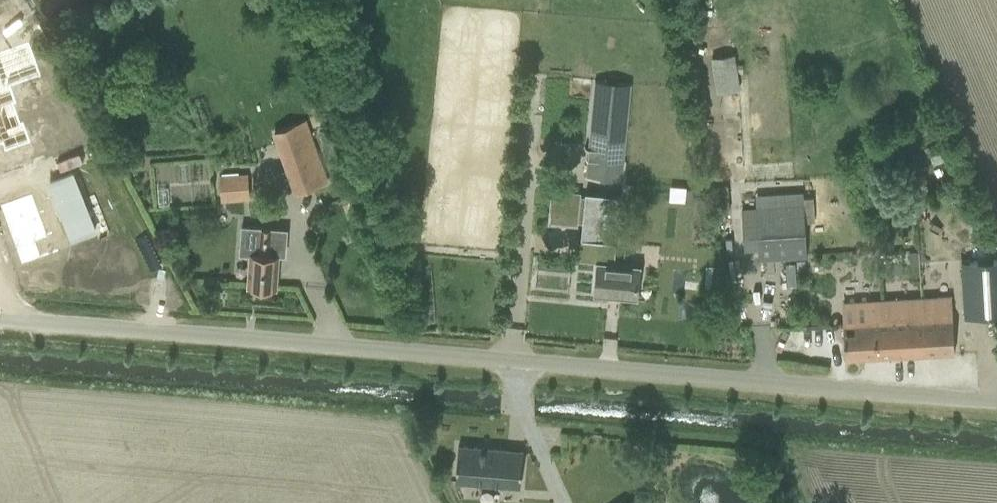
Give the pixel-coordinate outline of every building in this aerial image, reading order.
[(91,33),(87,43),(97,46),(100,36),(91,33)] [(42,74),(31,42),(0,53),(0,70),(3,78),(1,78),(4,86),(0,87),(0,144),(5,142),(8,150),(32,141),(25,122),(22,123),(15,103),(18,102),(12,85),(42,74)] [(712,58),(718,93),(741,89),(735,54),(712,58)] [(587,177),(622,180),(631,83),(596,80),(587,177)] [(274,130),(298,194),(327,183),(304,119),(274,130)] [(335,127),(321,131),(328,151),(341,147),(335,127)] [(353,144),(342,147),(345,154),(355,151),(353,144)] [(219,175),(221,200),(250,198),(248,173),(219,175)] [(581,239),(599,240),(594,293),(638,298),(641,264),(614,262),(617,227),(603,226),(604,210),(619,211),(620,195),(585,191),(585,195),(581,195),(581,191),(552,188),(549,222),(578,225),(578,221),(583,221),(581,239)] [(29,194),(1,204),(22,263),(38,257),(32,241),(44,237),(36,212),(29,194)] [(804,204),(756,206),(759,246),(759,258),(807,255),(804,204)] [(243,226),(241,252),(251,253),(248,285),(276,287),(279,245),(285,246),(286,229),(243,226)] [(961,261),(965,317),(996,315),(996,259),(961,261)] [(870,320),(844,321),(845,337),(846,357),(925,353),(955,351),(952,295),(922,297),(869,300),(870,320)] [(456,480),(520,486),(523,451),(459,445),(456,480)] [(651,493),(630,502),(656,502),(651,493)]
